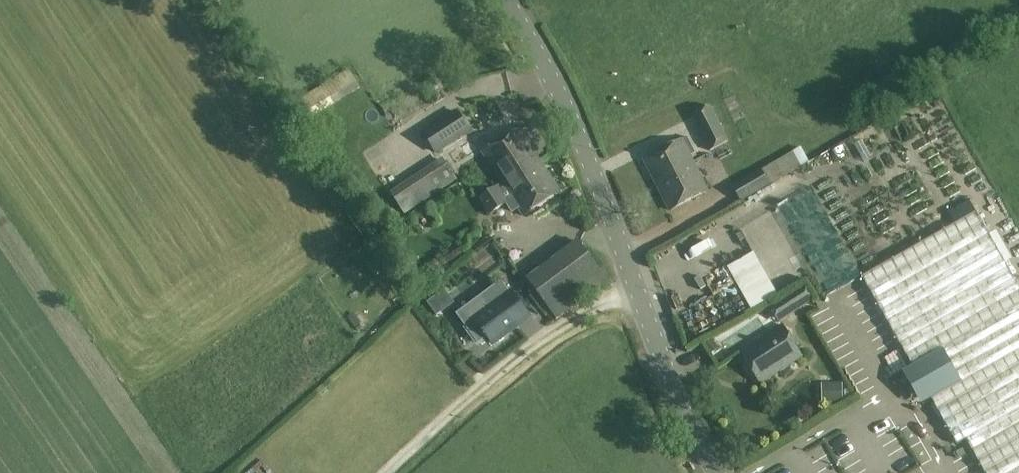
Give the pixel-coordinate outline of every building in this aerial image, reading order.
[(692,116),(711,151),(729,141),(710,106),(692,116)] [(467,130),(455,112),(422,134),(434,152),(467,130)] [(367,135),(385,166),(405,155),(399,146),(404,143),(392,121),(367,135)] [(840,130),(844,139),(863,132),(859,123),(840,130)] [(526,127),(520,131),(517,128),(481,152),(502,183),(478,199),(489,216),(506,204),(512,213),(519,208),(523,215),(559,191),(535,154),(541,150),(526,127)] [(708,191),(692,161),(689,156),(694,153),(687,139),(681,142),(644,161),(670,211),(708,191)] [(961,176),(980,167),(970,144),(951,153),(961,176)] [(774,183),(809,161),(801,147),(775,162),(773,160),(729,185),(740,203),(774,183)] [(405,214),(457,180),(443,159),(391,192),(405,214)] [(936,202),(943,213),(964,200),(958,189),(936,202)] [(931,398),(957,443),(966,438),(986,472),(1018,472),(1018,288),(974,210),(860,276),(931,398)] [(784,242),(789,252),(805,244),(800,234),(784,242)] [(608,281),(580,243),(529,280),(557,318),(608,281)] [(786,252),(764,263),(771,279),(794,268),(786,252)] [(778,296),(753,253),(727,268),(751,311),(778,296)] [(458,288),(484,272),(479,263),(453,278),(458,288)] [(675,279),(663,283),(669,301),(681,297),(675,279)] [(501,280),(456,313),(478,344),(488,336),(493,344),(517,326),(504,309),(516,300),(517,301),(518,300),(511,292),(510,292),(501,280)] [(779,324),(812,301),(803,286),(769,309),(779,324)] [(802,357),(780,326),(739,353),(760,385),(802,357)] [(711,354),(719,349),(711,338),(704,344),(711,354)] [(843,402),(843,383),(830,383),(830,402),(843,402)] [(923,438),(943,429),(934,411),(915,420),(923,438)] [(896,464),(901,472),(904,472),(921,464),(916,454),(896,464)]
